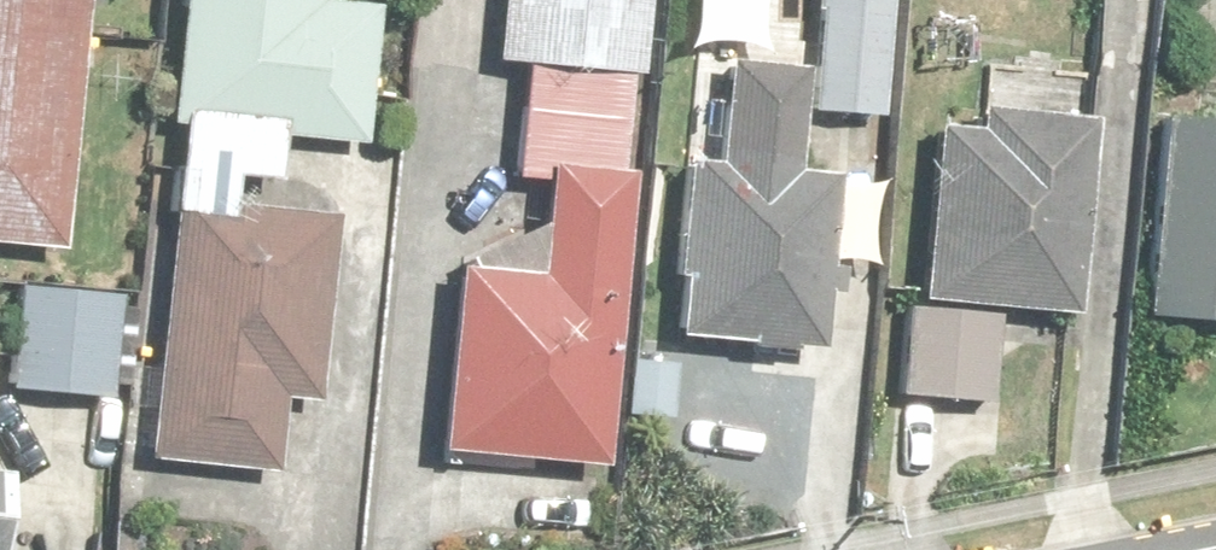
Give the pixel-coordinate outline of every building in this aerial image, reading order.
[(17,0),(0,0),(0,185),(17,0)] [(255,54),(259,0),(118,0),(106,173),(210,180),(292,188),(299,55),(255,54)] [(429,118),(580,123),(584,0),(433,0),(429,118)] [(1026,12),(1038,0),(1010,0),(1026,12)] [(826,12),(745,11),(742,162),(823,164),(826,12)] [(1178,61),(1174,141),(1215,143),(1215,63),(1178,61)] [(906,164),(860,162),(848,357),(822,356),(819,464),(904,466),(907,383),(1000,389),(1013,171),(996,170),(998,118),(908,114),(906,164)] [(752,222),(730,221),(733,123),(648,120),(644,217),(612,216),(604,393),(744,399),(752,222)] [(468,310),(386,303),(370,504),(533,517),(545,350),(554,230),(560,138),(445,130),(440,223),(470,225),(468,310)] [(1190,174),(1078,165),(1062,367),(1174,376),(1190,174)] [(56,549),(269,549),(289,234),(164,226),(162,271),(97,267),(82,517),(146,521),(144,548),(56,545),(56,549)] [(0,345),(0,447),(39,449),(44,347),(0,345)]
